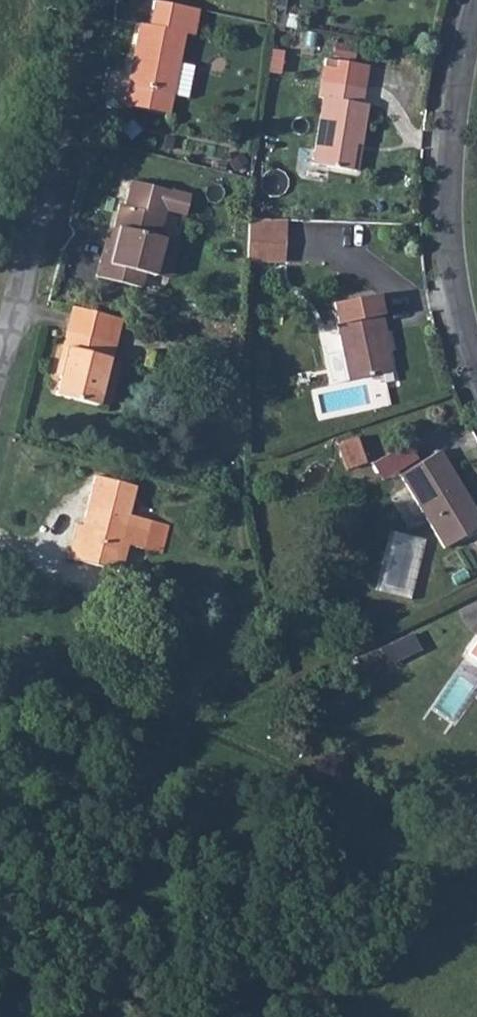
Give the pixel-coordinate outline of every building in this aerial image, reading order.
[(149,25),(139,23),(127,87),(172,96),(172,95),(188,98),(194,66),(178,63),(184,33),(194,35),(199,9),(154,0),(149,25)] [(275,8),(285,10),(286,0),(277,0),(275,8)] [(355,48),(335,44),(333,55),(353,58),(355,48)] [(284,51),(271,49),(268,72),(280,75),(284,51)] [(360,103),(367,66),(324,59),(318,98),(322,99),(312,164),(350,170),(354,144),(360,145),(366,104),(360,103)] [(127,87),(123,105),(169,114),(172,96),(127,87)] [(360,145),(354,144),(350,170),(356,171),(360,145)] [(241,155),(229,163),(235,171),(246,163),(241,155)] [(131,181),(125,206),(134,208),(136,201),(141,203),(146,184),(131,181)] [(165,210),(185,215),(190,195),(146,184),(141,203),(136,201),(134,208),(125,206),(119,205),(113,227),(118,228),(115,240),(110,239),(105,238),(96,276),(140,288),(144,273),(153,275),(163,238),(158,236),(165,210)] [(281,262),(283,221),(248,220),(247,261),(281,262)] [(177,241),(163,238),(153,275),(168,279),(177,241)] [(341,350),(348,380),(391,371),(382,332),(386,332),(378,294),(332,303),(341,350)] [(55,395),(97,405),(109,358),(111,359),(121,318),(72,307),(62,348),(67,349),(60,376),(55,395)] [(67,349),(62,348),(55,375),(60,376),(67,349)] [(348,380),(341,350),(324,354),(330,384),(348,380)] [(159,354),(148,351),(144,365),(156,368),(159,354)] [(350,468),(364,463),(355,437),(340,442),(350,468)] [(350,468),(340,442),(336,444),(345,470),(350,468)] [(407,446),(373,465),(380,479),(415,460),(407,446)] [(444,548),(476,528),(476,513),(467,497),(463,500),(455,487),(460,484),(439,450),(399,474),(444,548)] [(113,570),(120,542),(126,544),(142,548),(150,520),(128,514),(135,485),(95,475),(82,525),(77,523),(72,541),(78,542),(74,560),(113,570)] [(460,484),(455,487),(463,500),(467,497),(460,484)] [(168,525),(150,520),(142,548),(161,553),(168,525)] [(426,539),(390,530),(375,591),(411,600),(426,539)] [(78,542),(72,541),(68,558),(74,560),(78,542)] [(126,544),(120,542),(113,570),(119,571),(126,544)] [(411,634),(380,650),(386,663),(418,648),(411,634)] [(468,654),(476,660),(476,642),(468,654)]
